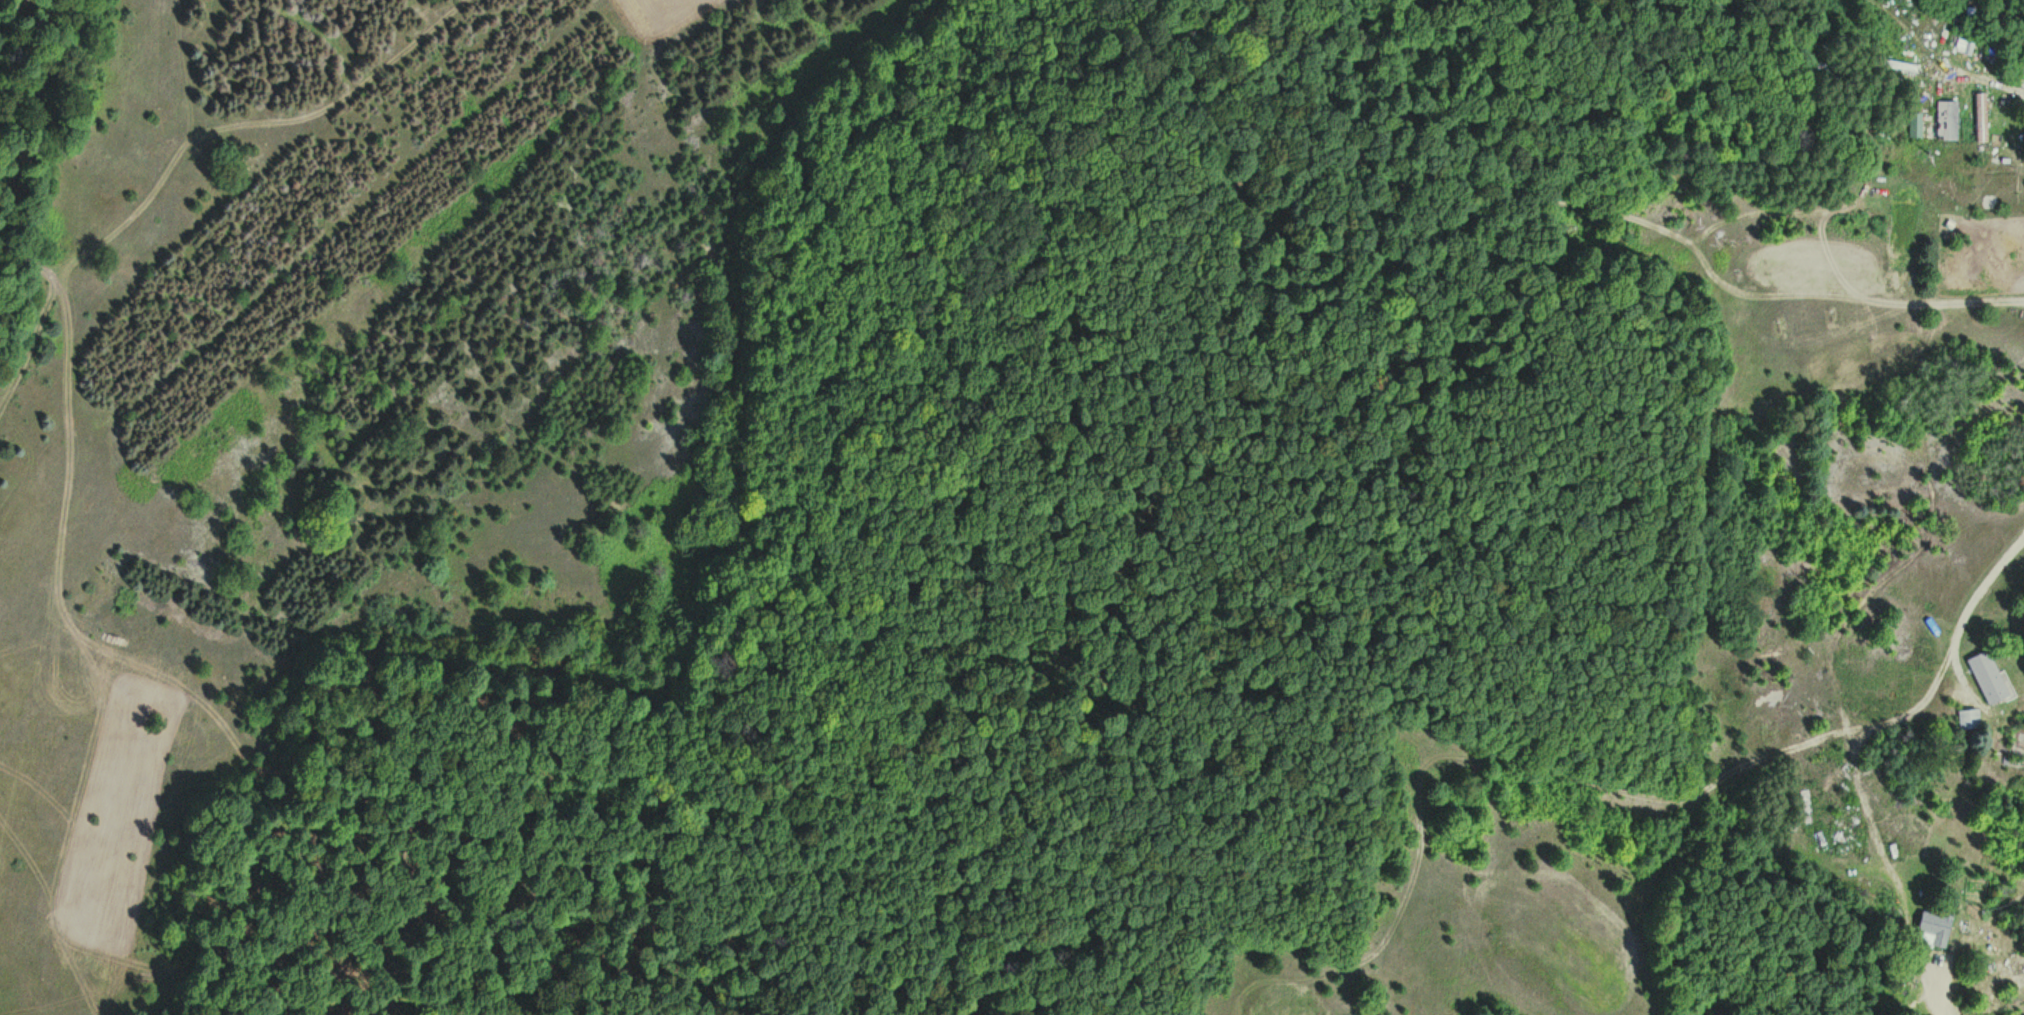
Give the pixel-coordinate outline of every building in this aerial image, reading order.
[(1977,142),(1989,142),(1989,93),(1977,93),(1977,142)] [(1959,101),(1938,101),(1938,141),(1959,141),(1959,101)] [(1911,140),(1924,140),(1924,106),(1911,106),(1911,140)] [(1969,659),(1990,707),(2013,697),(1992,649),(1969,659)] [(1984,710),(1961,710),(1961,730),(1984,730),(1984,710)] [(1924,912),(1920,932),(1936,935),(1934,947),(1948,949),(1955,912),(1947,910),(1946,916),(1924,912)]
